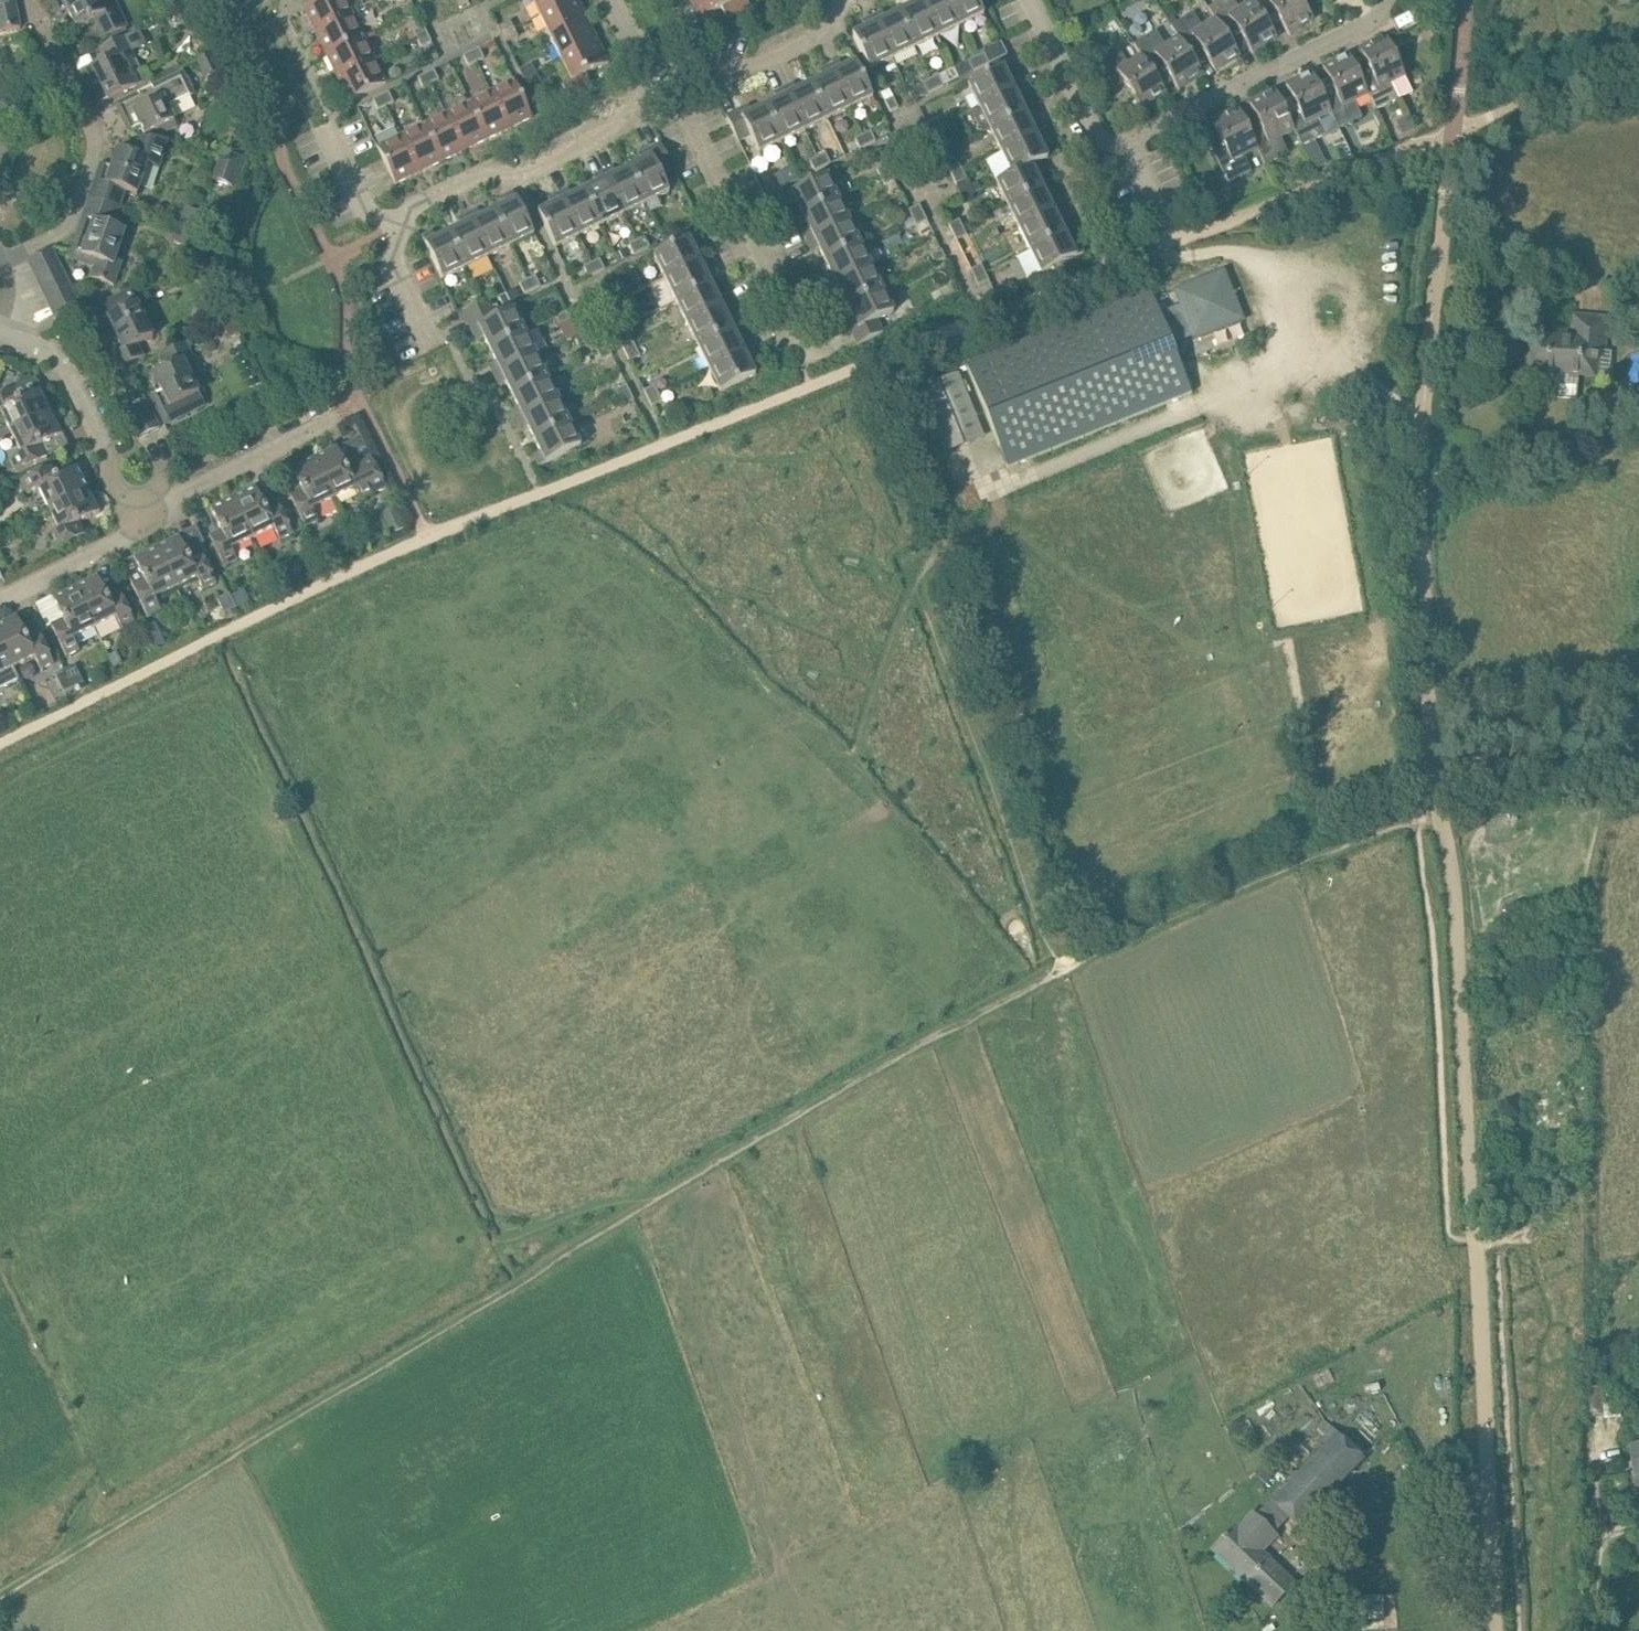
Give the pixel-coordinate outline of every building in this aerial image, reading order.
[(21,28),(15,0),(0,0),(0,32),(21,28)] [(100,0),(50,0),(57,16),(68,10),(77,28),(95,19),(104,39),(127,28),(114,0),(111,0),(102,4),(100,0)] [(303,11),(314,35),(352,16),(344,0),(326,0),(303,11)] [(539,17),(575,0),(530,0),(539,17)] [(539,17),(549,39),(587,21),(577,0),(575,0),(539,17)] [(697,21),(722,9),(727,21),(752,9),(748,0),(738,0),(734,2),(733,0),(687,0),(697,21)] [(937,38),(919,0),(908,0),(907,1),(910,8),(897,14),(915,49),(937,38)] [(960,27),(947,0),(919,0),(937,38),(960,27)] [(960,27),(983,16),(976,0),(947,0),(960,27)] [(1240,9),(1234,0),(1221,0),(1208,9),(1215,20),(1237,54),(1247,48),(1252,55),(1276,39),(1261,17),(1252,2),(1240,9)] [(1252,2),(1261,17),(1272,11),(1280,24),(1289,36),(1313,21),(1299,0),(1250,0),(1252,2)] [(176,11),(184,27),(196,21),(188,5),(176,11)] [(892,60),(915,49),(897,14),(885,20),(882,13),(871,18),(892,60)] [(1198,48),(1215,73),(1239,58),(1237,54),(1215,20),(1203,28),(1194,13),(1178,22),(1173,15),(1166,20),(1178,39),(1188,54),(1198,48)] [(314,35),(326,57),(363,39),(352,16),(314,35)] [(861,23),(865,30),(852,36),(869,71),(892,60),(871,18),(861,23)] [(502,35),(515,29),(511,21),(498,27),(502,35)] [(549,39),(560,60),(597,42),(587,21),(549,39)] [(407,35),(411,42),(419,39),(429,34),(425,26),(407,35)] [(519,37),(515,29),(502,35),(506,43),(519,37)] [(1178,39),(1166,47),(1156,31),(1134,46),(1141,57),(1162,90),(1172,83),(1178,91),(1202,76),(1188,54),(1178,39)] [(419,39),(423,46),(432,41),(429,34),(419,39)] [(147,82),(129,46),(125,37),(100,49),(106,62),(82,73),(98,106),(147,82)] [(1376,113),(1394,103),(1400,100),(1392,84),(1404,78),(1385,38),(1359,51),(1363,59),(1352,65),(1368,96),(1367,96),(1376,113)] [(363,39),(326,57),(337,80),(374,61),(363,39)] [(985,53),(975,57),(980,68),(1007,54),(1001,41),(983,50),(985,53)] [(586,75),(608,64),(597,42),(560,60),(570,82),(562,86),(568,98),(592,87),(586,75)] [(470,52),(475,63),(485,58),(480,48),(470,52)] [(1141,57),(1138,59),(1130,64),(1120,49),(1098,64),(1115,90),(1124,84),(1141,110),(1165,94),(1162,90),(1141,57)] [(469,66),(475,63),(470,52),(464,56),(469,66)] [(219,72),(211,54),(196,61),(205,79),(219,72)] [(1336,97),(1325,102),(1331,114),(1330,114),(1338,130),(1363,118),(1355,102),(1367,96),(1368,96),(1352,65),(1348,56),(1322,69),(1336,97)] [(975,57),(969,60),(954,67),(959,78),(980,68),(975,57)] [(353,101),(385,85),(374,61),(337,80),(348,103),(353,101)] [(520,69),(524,78),(537,72),(532,63),(520,69)] [(855,63),(842,70),(838,63),(829,67),(849,109),(872,98),(855,63)] [(818,73),(822,80),(809,86),(826,121),(849,109),(829,67),(818,73)] [(1008,81),(1002,68),(967,86),(978,108),(1020,88),(1016,78),(1008,81)] [(430,85),(440,80),(435,69),(425,74),(430,85)] [(177,125),(168,106),(193,94),(183,72),(116,104),(129,132),(141,126),(145,134),(157,128),(160,134),(177,125)] [(540,79),(537,72),(524,78),(527,85),(540,79)] [(424,87),(430,85),(425,74),(419,77),(424,87)] [(934,90),(944,85),(939,75),(929,79),(934,90)] [(1288,120),(1294,132),(1302,147),(1325,136),(1318,120),(1330,114),(1331,114),(1325,102),(1311,75),(1285,87),(1299,115),(1288,120)] [(929,79),(908,90),(913,100),(934,90),(929,79)] [(513,81),(490,93),(508,130),(531,119),(513,81)] [(797,92),(793,85),(783,90),(803,132),(826,121),(809,86),(797,92)] [(978,108),(972,111),(983,134),(990,131),(1024,114),(1018,102),(1025,98),(1020,88),(978,108)] [(764,108),(781,143),(803,132),(783,90),(773,95),(776,102),(764,108)] [(384,107),(395,102),(390,91),(379,96),(384,107)] [(1294,132),(1288,120),(1280,103),(1275,92),(1249,105),(1262,132),(1251,138),(1257,150),(1264,166),(1289,154),(1281,138),(1294,132)] [(508,130),(490,93),(467,104),(485,141),(508,130)] [(379,109),(384,107),(379,96),(374,99),(379,109)] [(898,108),(893,99),(885,103),(889,112),(898,108)] [(467,104),(444,115),(463,152),(485,141),(467,104)] [(758,154),(781,143),(764,108),(754,113),(749,104),(726,115),(739,142),(749,137),(758,154)] [(1245,156),(1257,150),(1251,138),(1238,111),(1212,123),(1225,151),(1215,156),(1228,185),(1252,174),(1245,156)] [(990,131),(1001,154),(1043,133),(1038,123),(1031,127),(1024,114),(990,131)] [(444,115),(422,126),(440,163),(463,152),(444,115)] [(1397,122),(1402,133),(1414,127),(1409,116),(1397,122)] [(930,132),(941,127),(937,119),(926,124),(930,132)] [(422,126),(399,137),(417,174),(440,163),(422,126)] [(941,127),(930,132),(934,140),(945,135),(941,127)] [(867,145),(876,141),(871,130),(862,135),(867,145)] [(1012,176),(1038,164),(1047,160),(1041,147),(1048,143),(1043,133),(1001,154),(1012,176)] [(862,135),(856,138),(861,148),(867,145),(862,135)] [(417,174),(399,137),(376,148),(394,186),(417,174)] [(91,194),(90,197),(120,207),(121,204),(125,191),(126,191),(138,195),(148,164),(159,167),(168,140),(141,139),(135,155),(119,149),(113,167),(101,164),(91,194)] [(668,193),(660,176),(674,169),(661,142),(638,153),(643,162),(628,169),(645,204),(668,193)] [(826,152),(816,157),(821,168),(831,163),(826,152)] [(1313,170),(1327,164),(1321,153),(1308,159),(1313,170)] [(232,155),(219,162),(214,180),(231,186),(241,159),(232,155)] [(816,170),(821,168),(816,157),(810,160),(816,170)] [(949,168),(954,177),(964,172),(960,163),(949,168)] [(878,169),(882,178),(892,172),(888,164),(878,169)] [(1012,176),(996,184),(1007,207),(1042,190),(1036,178),(1044,175),(1038,164),(1012,176)] [(628,169),(616,175),(612,168),(602,173),(623,215),(645,204),(628,169)] [(895,179),(892,172),(882,178),(885,185),(895,179)] [(975,194),(964,172),(954,177),(965,199),(975,194)] [(595,185),(583,192),(600,227),(623,215),(602,173),(592,178),(595,185)] [(837,199),(826,177),(784,197),(789,208),(796,205),(802,217),(837,199)] [(1055,199),(1048,202),(1042,190),(1007,207),(1018,230),(1060,209),(1055,199)] [(567,191),(557,196),(577,238),(600,227),(583,192),(570,198),(567,191)] [(505,206),(493,212),(509,247),(533,236),(512,194),(501,199),(505,206)] [(550,208),(537,214),(554,249),(577,238),(557,196),(547,200),(550,208)] [(77,236),(72,252),(98,260),(96,266),(92,277),(115,285),(122,261),(116,259),(126,230),(113,226),(119,210),(120,207),(90,197),(90,199),(89,200),(83,218),(89,220),(94,222),(88,239),(83,238),(77,236)] [(808,229),(801,233),(806,243),(848,222),(837,199),(802,217),(808,229)] [(910,209),(914,218),(924,213),(920,205),(910,209)] [(180,228),(191,232),(205,236),(212,216),(185,207),(178,228),(180,228)] [(1058,222),(1065,219),(1060,209),(1018,230),(1029,253),(1064,235),(1058,222)] [(477,211),(466,216),(487,258),(509,247),(493,212),(480,218),(477,211)] [(918,225),(928,220),(924,213),(914,218),(918,225)] [(464,269),(487,258),(466,216),(456,221),(460,228),(447,234),(464,269)] [(949,224),(954,233),(964,228),(960,219),(949,224)] [(811,253),(818,250),(824,262),(859,245),(848,222),(806,243),(811,253)] [(190,233),(177,228),(171,241),(184,247),(190,233)] [(967,234),(964,228),(954,233),(957,239),(967,234)] [(441,281),(464,269),(447,234),(435,240),(431,233),(421,239),(441,281)] [(1064,235),(1029,253),(1041,275),(1083,255),(1077,244),(1070,247),(1064,235)] [(645,236),(635,241),(640,251),(650,246),(645,236)] [(653,257),(664,279),(706,259),(701,249),(694,253),(687,240),(653,257)] [(630,244),(635,254),(640,251),(635,241),(630,244)] [(831,275),(823,278),(828,288),(871,268),(859,245),(824,262),(831,275)] [(28,259),(34,272),(60,259),(54,246),(28,259)] [(932,254),(936,262),(944,258),(946,257),(942,249),(932,254)] [(620,261),(627,257),(624,250),(617,253),(620,261)] [(600,258),(589,264),(594,274),(605,268),(600,258)] [(60,259),(34,272),(39,283),(66,270),(60,259)] [(664,279),(675,302),(710,285),(704,273),(711,269),(706,259),(664,279)] [(589,264),(585,266),(590,276),(594,274),(589,264)] [(982,264),(972,269),(976,279),(987,274),(982,264)] [(847,308),(882,291),(871,268),(828,288),(833,298),(840,295),(847,308)] [(71,281),(66,270),(39,283),(45,294),(71,281)] [(987,416),(1007,466),(1192,393),(1172,343),(1193,335),(1194,339),(1243,320),(1223,272),(1175,291),(1182,307),(1161,315),(1151,290),(966,363),(983,406),(974,410),(978,421),(987,416)] [(990,280),(987,274),(976,279),(979,285),(988,281),(990,280)] [(541,288),(536,277),(520,285),(525,295),(541,288)] [(77,293),(71,281),(45,294),(50,306),(77,293)] [(996,296),(988,281),(979,285),(987,300),(996,296)] [(716,298),(710,285),(675,302),(686,325),(728,304),(723,294),(716,298)] [(613,294),(617,302),(627,297),(623,289),(613,294)] [(131,290),(91,309),(106,339),(115,334),(123,350),(114,355),(120,368),(144,356),(138,344),(154,336),(131,290)] [(893,313),(885,298),(882,291),(847,308),(852,318),(846,321),(858,344),(884,331),(879,320),(893,313)] [(82,303),(77,293),(50,306),(56,317),(80,306),(79,305),(82,303)] [(479,312),(491,306),(495,314),(497,313),(489,297),(475,304),(479,312)] [(631,304),(627,297),(617,302),(620,309),(631,304)] [(466,318),(479,312),(475,304),(463,310),(466,318)] [(726,318),(733,315),(728,304),(686,325),(697,348),(732,331),(726,318)] [(466,318),(477,340),(483,338),(489,350),(524,333),(513,310),(499,317),(497,313),(495,314),(491,306),(479,312),(466,318)] [(216,313),(222,326),(234,320),(227,307),(216,313)] [(557,316),(561,324),(559,325),(567,340),(578,335),(571,319),(567,311),(557,316)] [(1578,379),(1597,381),(1599,350),(1607,351),(1609,317),(1571,314),(1569,329),(1558,329),(1557,337),(1532,335),(1529,376),(1544,377),(1543,397),(1577,399),(1578,379)] [(229,338),(240,332),(234,320),(222,326),(229,338)] [(738,343),(732,331),(697,348),(708,371),(750,350),(745,340),(738,343)] [(524,333),(489,350),(495,363),(488,367),(493,377),(535,356),(524,333)] [(595,344),(599,352),(609,347),(605,339),(595,344)] [(623,345),(627,354),(637,349),(633,340),(623,345)] [(185,362),(194,358),(186,342),(159,355),(166,368),(154,374),(162,391),(152,396),(166,425),(206,405),(185,362)] [(602,359),(612,354),(609,347),(599,352),(602,359)] [(641,355),(637,349),(627,354),(630,360),(641,355)] [(708,371),(717,389),(720,393),(754,376),(748,363),(755,360),(750,350),(708,371)] [(505,384),(511,396),(546,379),(535,356),(493,377),(498,387),(505,384)] [(919,388),(940,442),(980,426),(978,421),(974,410),(959,372),(919,388)] [(510,412),(515,422),(557,401),(546,379),(511,396),(518,409),(510,412)] [(617,389),(621,397),(631,393),(627,384),(617,389)] [(645,390),(650,399),(660,394),(655,385),(645,390)] [(12,433),(52,413),(41,390),(20,400),(14,389),(0,396),(0,412),(2,411),(12,433)] [(621,397),(625,404),(635,399),(631,393),(621,397)] [(663,400),(660,394),(650,399),(653,406),(663,400)] [(527,429),(534,442),(569,424),(557,401),(515,422),(520,432),(527,429)] [(149,403),(128,413),(139,438),(161,426),(149,403)] [(11,459),(13,462),(17,472),(47,457),(42,445),(62,435),(52,413),(12,433),(22,454),(11,459)] [(533,457),(538,468),(580,447),(569,424),(534,442),(540,454),(533,457)] [(347,469),(337,449),(337,447),(314,459),(333,499),(355,488),(361,499),(374,493),(386,488),(371,457),(347,469)] [(319,520),(313,509),(333,499),(314,459),(292,469),(303,490),(291,496),(306,526),(319,520)] [(40,488),(50,510),(90,490),(79,468),(57,478),(52,466),(21,481),(28,494),(40,488)] [(280,539),(293,533),(278,502),(266,508),(255,487),(233,498),(252,538),(274,527),(280,539)] [(79,522),(100,512),(90,490),(50,510),(60,531),(49,536),(55,549),(85,534),(79,522)] [(233,498),(211,509),(221,530),(209,536),(224,566),(237,560),(232,548),(252,538),(233,498)] [(396,508),(382,514),(391,534),(405,528),(396,508)] [(179,537),(156,548),(176,588),(197,577),(203,589),(216,582),(201,552),(189,558),(179,537)] [(161,610),(155,598),(176,588),(156,548),(134,559),(145,580),(133,586),(148,616),(161,610)] [(302,574),(317,567),(311,556),(296,563),(302,574)] [(98,577),(75,588),(94,628),(116,617),(122,628),(135,622),(120,592),(108,598),(98,577)] [(64,620),(52,625),(67,656),(80,649),(74,638),(94,628),(75,588),(54,599),(64,620)] [(237,608),(249,602),(244,590),(231,596),(237,608)] [(229,594),(217,600),(227,621),(239,615),(229,594)] [(0,625),(0,641),(13,667),(35,656),(41,668),(54,662),(39,632),(27,638),(17,616),(0,625)] [(146,629),(155,647),(165,642),(156,624),(146,629)] [(13,667),(0,641),(0,688),(19,679),(13,667)] [(123,663),(117,651),(109,656),(115,667),(123,663)] [(77,664),(65,670),(74,689),(73,689),(75,693),(88,687),(77,664)] [(65,670),(54,676),(63,694),(73,689),(74,689),(65,670)] [(1301,1530),(1344,1486),(1341,1483),(1365,1459),(1324,1420),(1300,1445),(1313,1457),(1269,1501),(1301,1530)] [(1638,1472),(1638,1445),(1630,1446),(1633,1473),(1638,1472)] [(1294,1584),(1262,1552),(1277,1536),(1253,1512),(1238,1527),(1237,1526),(1213,1550),(1271,1607),(1294,1584)] [(1353,1596),(1354,1621),(1385,1619),(1383,1594),(1353,1596)]
